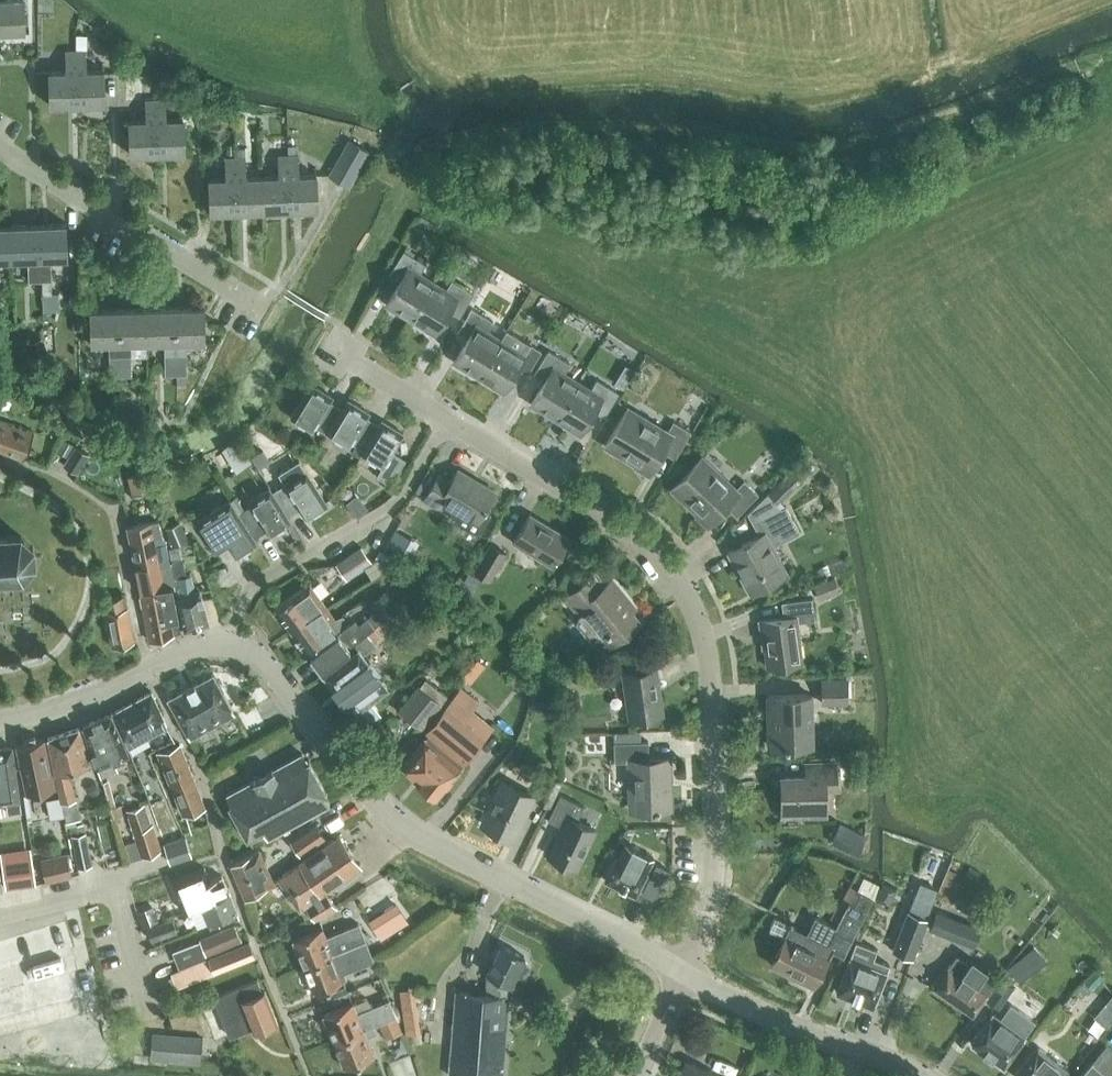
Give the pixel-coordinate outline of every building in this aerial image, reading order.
[(24,30),(23,0),(0,0),(0,31),(24,30)] [(76,34),(76,47),(87,47),(87,34),(76,34)] [(50,105),(78,104),(76,50),(65,51),(66,70),(49,71),(50,105)] [(76,50),(78,104),(105,103),(103,69),(85,70),(84,50),(76,50)] [(155,100),(157,153),(183,152),(182,118),(164,119),(164,99),(155,100)] [(130,154),(157,153),(155,100),(144,100),(145,119),(129,120),(130,154)] [(356,172),(368,148),(353,141),(341,164),(356,172)] [(264,210),(262,176),(246,176),(245,147),(233,147),(233,149),(236,211),(264,210)] [(210,212),(236,211),(233,149),(224,149),(224,158),(225,177),(209,178),(210,212)] [(264,210),(290,209),(288,154),(277,155),(278,175),(262,176),(264,210)] [(288,154),(290,209),(317,208),(316,173),(299,174),(298,154),(288,154)] [(414,243),(424,227),(416,222),(406,237),(414,243)] [(39,224),(41,280),(52,280),(51,257),(68,256),(66,223),(39,224)] [(28,280),(41,280),(39,224),(8,225),(10,258),(27,258),(28,280)] [(10,258),(8,225),(0,225),(0,259),(10,258)] [(410,317),(432,281),(418,274),(424,264),(403,251),(390,273),(400,280),(386,302),(410,317)] [(432,281),(410,317),(435,332),(448,309),(458,315),(472,293),(451,280),(445,290),(432,281)] [(165,374),(175,374),(173,307),(147,308),(148,341),(164,341),(165,374)] [(173,307),(175,374),(186,374),(186,340),(203,340),(203,307),(173,307)] [(109,375),(120,375),(119,308),(90,309),(91,342),(109,342),(109,375)] [(130,341),(148,341),(147,308),(119,308),(120,375),(131,375),(130,341)] [(478,375),(499,339),(486,331),(492,320),(471,308),(457,330),(468,337),(454,360),(478,375)] [(499,339),(478,375),(503,390),(517,367),(527,373),(540,350),(519,337),(513,347),(499,339)] [(555,417),(577,381),(563,373),(569,363),(548,350),(534,373),(545,380),(531,403),(555,417)] [(619,374),(614,382),(624,388),(628,380),(619,374)] [(577,381),(555,417),(579,432),(593,409),(603,415),(617,392),(596,379),(590,389),(577,381)] [(328,432),(342,408),(330,400),(332,396),(311,383),(291,416),(313,429),(315,426),(328,434),(329,432),(328,432)] [(365,449),(379,425),(366,417),(369,412),(348,399),(342,408),(328,432),(329,432),(349,445),(352,441),(365,449)] [(692,427),(700,414),(687,406),(679,419),(692,427)] [(666,430),(628,407),(605,445),(606,446),(609,441),(638,459),(636,463),(649,471),(661,450),(674,458),(689,432),(672,421),(666,430)] [(33,431),(0,420),(0,452),(23,460),(33,431)] [(382,420),(379,425),(365,449),(362,453),(383,466),(377,475),(391,484),(406,460),(392,451),(403,433),(382,420)] [(237,438),(222,448),(236,471),(252,461),(237,438)] [(77,472),(89,453),(75,445),(64,464),(77,472)] [(270,461),(263,449),(251,457),(258,468),(270,461)] [(819,466),(807,454),(796,464),(806,475),(809,477),(819,466)] [(736,488),(702,456),(672,488),(673,489),(676,486),(699,508),(696,511),(709,523),(725,506),(737,516),(758,494),(743,480),(736,488)] [(272,491),(288,516),(300,508),(306,518),(327,504),(299,460),(279,472),(285,483),(272,491)] [(778,500),(802,479),(790,466),(766,487),(778,500)] [(495,492),(457,469),(450,480),(439,473),(423,500),(435,507),(439,499),(458,511),(453,519),(478,534),(491,513),(484,509),(495,492)] [(153,489),(148,470),(134,474),(138,492),(153,489)] [(290,521),(288,516),(272,491),(270,487),(248,501),(250,505),(238,513),(254,538),(266,530),(269,534),(290,521)] [(783,507),(769,493),(749,512),(761,533),(728,551),(750,593),(787,574),(772,546),(800,531),(786,505),(783,507)] [(257,542),(254,538),(238,513),(230,500),(195,521),(211,546),(224,538),(235,556),(257,542)] [(551,566),(568,538),(529,513),(512,541),(551,566)] [(162,537),(158,520),(127,526),(140,590),(175,581),(170,563),(166,540),(162,537)] [(173,545),(188,539),(180,521),(165,527),(173,545)] [(395,530),(388,545),(411,556),(419,541),(395,530)] [(22,578),(34,563),(33,548),(19,535),(0,536),(0,580),(22,578)] [(489,578),(506,552),(491,542),(474,569),(489,578)] [(175,581),(176,583),(178,596),(176,597),(184,629),(208,621),(199,587),(187,590),(184,575),(186,574),(179,545),(169,548),(172,562),(170,563),(175,581)] [(346,579),(372,562),(361,547),(336,564),(346,579)] [(635,607),(612,579),(599,589),(589,577),(565,596),(578,613),(571,618),(590,641),(605,629),(606,629),(604,630),(607,633),(608,632),(615,641),(639,621),(630,611),(635,607)] [(840,590),(835,577),(813,585),(819,599),(840,590)] [(171,584),(176,583),(175,581),(140,590),(141,594),(139,594),(141,607),(143,607),(150,641),(181,631),(176,608),(171,584)] [(290,628),(324,604),(309,583),(274,608),(290,628)] [(124,607),(122,595),(99,600),(95,613),(103,611),(106,627),(108,626),(112,646),(134,640),(129,618),(127,606),(124,607)] [(380,615),(387,608),(377,597),(370,604),(380,615)] [(802,662),(797,622),(814,619),(812,597),(781,601),(783,617),(759,620),(761,638),(763,638),(767,667),(802,662)] [(324,604),(290,628),(306,651),(335,630),(329,621),(334,617),(324,604)] [(386,631),(404,614),(397,606),(379,623),(386,631)] [(354,645),(367,633),(374,627),(367,618),(358,624),(355,621),(309,655),(322,672),(350,649),(349,649),(354,645)] [(367,633),(354,645),(358,649),(324,675),(353,713),(354,713),(363,725),(380,712),(371,699),(387,688),(362,655),(376,644),(367,633)] [(580,687),(610,680),(606,664),(576,672),(580,687)] [(629,718),(662,714),(656,668),(623,672),(629,718)] [(189,737),(224,719),(234,713),(213,673),(168,697),(189,737)] [(424,677),(401,707),(399,709),(420,727),(446,694),(424,677)] [(822,702),(847,702),(846,678),(822,679),(822,702)] [(479,701),(461,686),(445,706),(426,730),(429,732),(402,766),(405,768),(406,771),(410,774),(414,775),(416,777),(415,779),(436,797),(465,761),(465,760),(483,737),(464,721),(479,701)] [(127,748),(167,726),(151,691),(111,713),(122,738),(127,748)] [(812,745),(810,697),(810,694),(768,695),(768,718),(773,717),(774,744),(769,744),(769,745),(812,745)] [(114,760),(129,754),(127,748),(122,738),(111,713),(83,725),(101,777),(118,770),(114,760)] [(75,798),(69,770),(91,764),(79,727),(47,737),(57,783),(61,801),(75,798)] [(641,741),(641,740),(640,731),(614,732),(615,742),(615,761),(628,761),(628,776),(631,776),(632,810),(669,809),(668,774),(671,774),(670,758),(649,759),(648,741),(641,741)] [(27,794),(55,788),(44,739),(16,745),(27,794)] [(183,814),(205,807),(180,744),(157,752),(183,814)] [(150,745),(134,748),(143,785),(159,782),(150,745)] [(21,810),(19,793),(12,746),(0,747),(0,804),(6,803),(7,812),(21,810)] [(306,761),(302,753),(226,795),(230,803),(228,804),(247,838),(264,829),(268,836),(329,802),(325,794),(327,793),(309,760),(306,761)] [(785,814),(824,813),(823,788),(834,788),(834,764),(807,765),(808,776),(784,777),(785,814)] [(102,780),(113,813),(125,811),(124,802),(115,803),(109,778),(102,780)] [(513,838),(534,796),(502,781),(482,823),(513,838)] [(576,869),(595,829),(577,820),(584,806),(560,794),(548,820),(562,826),(548,855),(576,869)] [(145,804),(127,809),(134,831),(139,848),(142,856),(161,849),(153,824),(152,825),(145,804)] [(841,823),(839,822),(830,842),(856,854),(865,834),(841,823)] [(85,833),(83,824),(77,825),(76,825),(70,827),(72,835),(79,834),(85,833)] [(299,855),(325,837),(316,824),(290,842),(299,855)] [(78,867),(92,864),(85,833),(72,835),(78,867)] [(321,893),(325,891),(361,865),(339,834),(298,863),(321,893)] [(169,861),(191,854),(185,835),(163,842),(169,861)] [(124,843),(129,859),(142,856),(139,848),(136,839),(124,843)] [(73,872),(67,850),(41,856),(46,878),(73,872)] [(245,898),(274,883),(259,850),(231,865),(245,898)] [(652,862),(630,852),(625,862),(616,857),(605,880),(635,895),(652,862)] [(5,887),(35,883),(32,856),(2,860),(5,887)] [(335,906),(325,891),(321,893),(298,863),(278,877),(300,908),(306,904),(314,916),(327,912),(335,906)] [(200,904),(228,892),(221,874),(207,879),(204,871),(193,876),(196,884),(192,885),(200,904)] [(843,953),(872,897),(854,888),(843,909),(837,906),(830,919),(835,921),(833,925),(815,916),(806,933),(775,917),(769,930),(784,938),(772,963),(814,984),(832,948),(843,953)] [(228,892),(200,904),(207,922),(216,918),(219,924),(238,916),(236,910),(228,892)] [(398,926),(381,901),(365,912),(383,937),(398,926)] [(153,905),(136,911),(141,926),(158,920),(153,905)] [(914,956),(930,915),(907,906),(891,947),(914,956)] [(939,910),(937,909),(929,928),(962,942),(963,939),(974,943),(981,926),(939,910)] [(75,946),(68,917),(0,935),(0,965),(75,946)] [(172,918),(147,927),(152,940),(177,932),(172,918)] [(303,966),(365,940),(358,922),(325,935),(322,927),(292,939),(303,966)] [(205,954),(240,939),(234,923),(199,938),(205,954)] [(855,939),(848,957),(849,957),(836,991),(873,1005),(886,971),(871,965),(878,948),(855,939)] [(365,940),(303,966),(313,992),(343,980),(340,972),(373,960),(371,954),(365,940)] [(213,972),(254,956),(249,942),(208,958),(213,972)] [(526,961),(522,959),(524,956),(501,944),(487,973),(493,977),(492,994),(456,990),(449,1075),(463,1075),(502,1075),(508,995),(507,995),(507,984),(509,985),(518,968),(521,970),(526,961)] [(1036,963),(1029,949),(1016,956),(1024,970),(1036,963)] [(0,986),(0,1015),(86,998),(79,965),(50,971),(46,955),(24,960),(28,980),(0,986)] [(972,1015),(995,983),(957,955),(934,987),(972,1015)] [(1001,977),(985,999),(998,1007),(998,1008),(1000,1005),(1013,986),(1001,977)] [(264,990),(261,991),(256,979),(213,996),(229,1035),(251,1026),(253,1029),(276,1019),(264,990)] [(407,1030),(419,1028),(412,982),(399,984),(407,1030)] [(348,990),(345,985),(325,994),(327,999),(348,990)] [(379,1021),(395,1015),(389,999),(356,1012),(352,1002),(322,1014),(333,1040),(363,1028),(372,1024),(379,1021)] [(1093,1016),(1106,1026),(1111,1019),(1111,1006),(1106,1001),(1093,1016)] [(1000,1005),(998,1008),(998,1007),(994,1013),(992,1012),(970,1041),(1003,1065),(1017,1045),(1018,1046),(1025,1035),(1011,1025),(1016,1017),(1000,1005)] [(401,1029),(395,1015),(379,1021),(385,1036),(401,1029)] [(363,1028),(333,1040),(344,1067),(374,1055),(366,1036),(375,1032),(372,1024),(363,1028)] [(151,1055),(200,1059),(202,1037),(153,1033),(151,1055)] [(1074,1068),(1071,1065),(1067,1070),(1036,1045),(1014,1073),(1017,1075),(1067,1075),(1074,1068)] [(685,1062),(679,1075),(718,1075),(685,1062)] [(1067,1075),(1080,1075),(1082,1074),(1074,1068),(1067,1075)]
